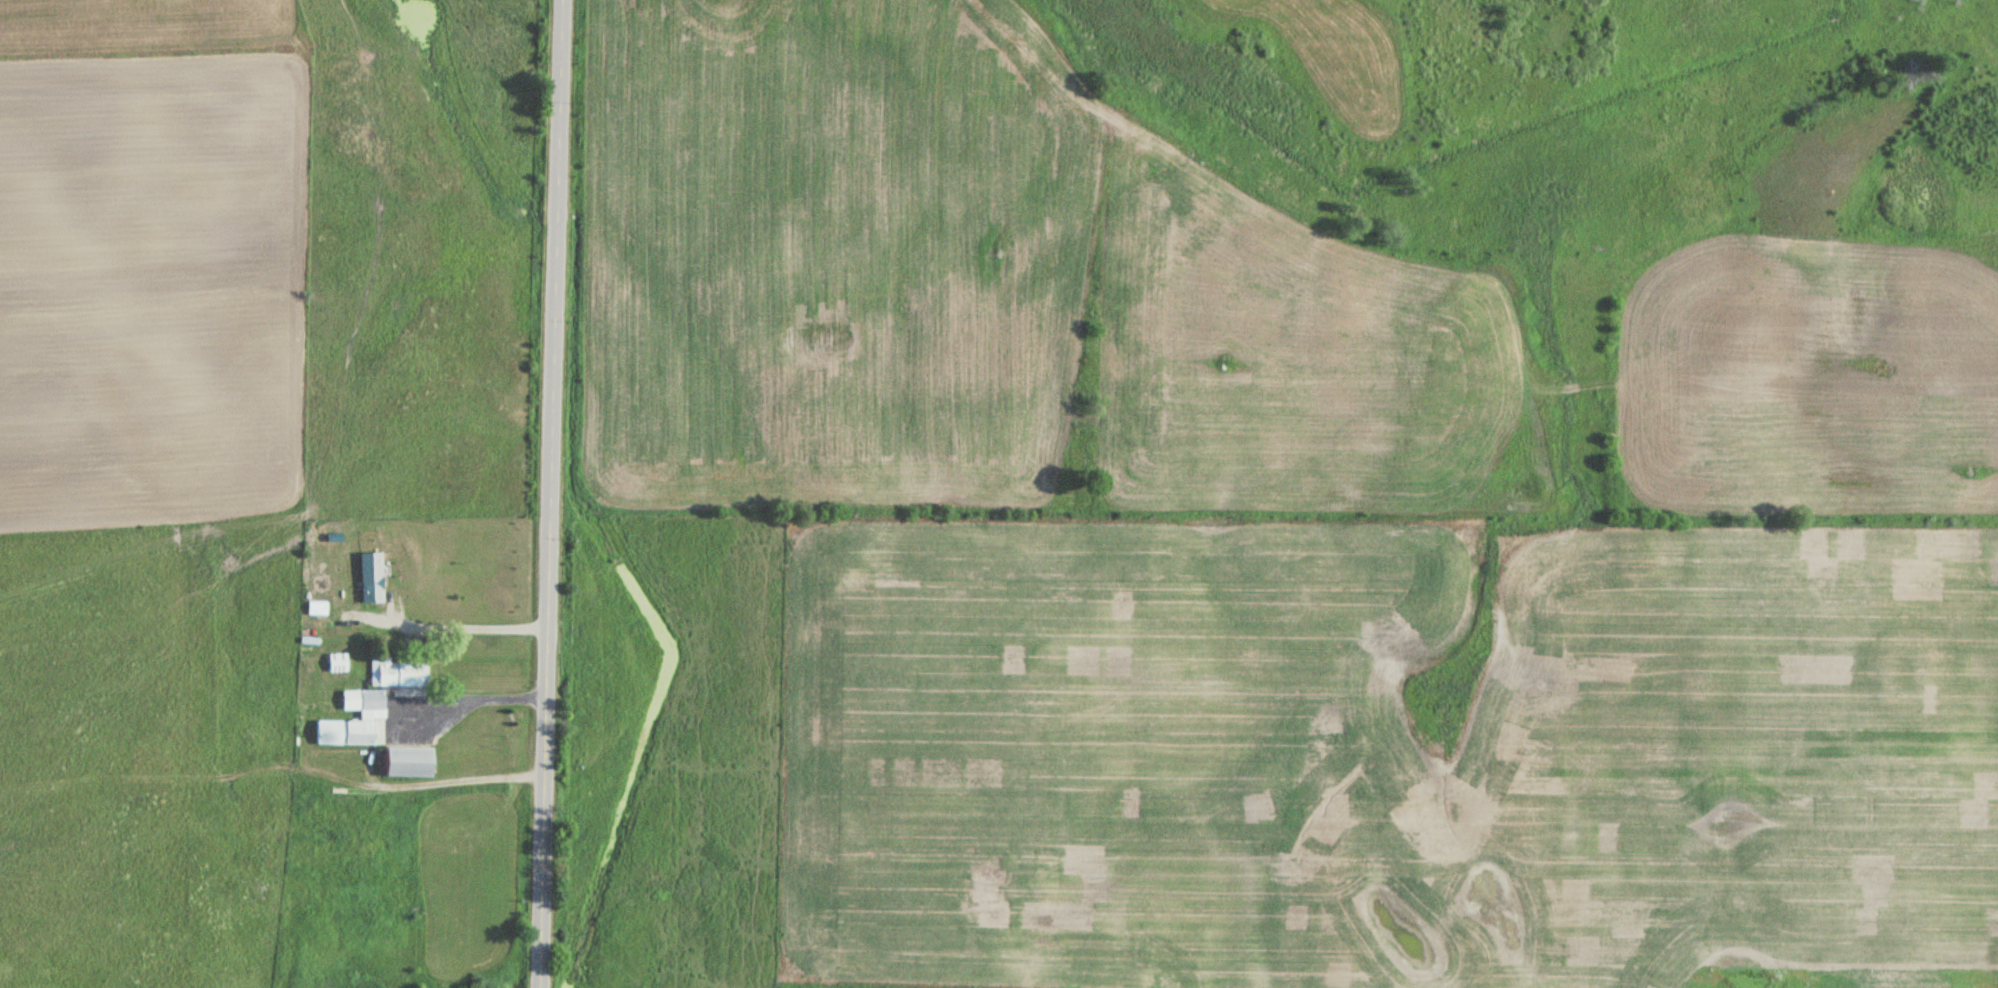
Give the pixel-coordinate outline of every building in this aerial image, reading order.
[(381,553),(360,553),(361,604),(382,603),(381,553)] [(346,672),(346,653),(328,653),(328,672),(346,672)] [(424,662),(389,662),(389,658),(371,658),(371,687),(424,687),(424,662)] [(315,746),(373,745),(373,719),(384,719),(384,691),(341,691),(342,712),(360,712),(360,721),(315,721),(315,746)] [(382,777),(428,777),(428,747),(382,747),(382,777)]
